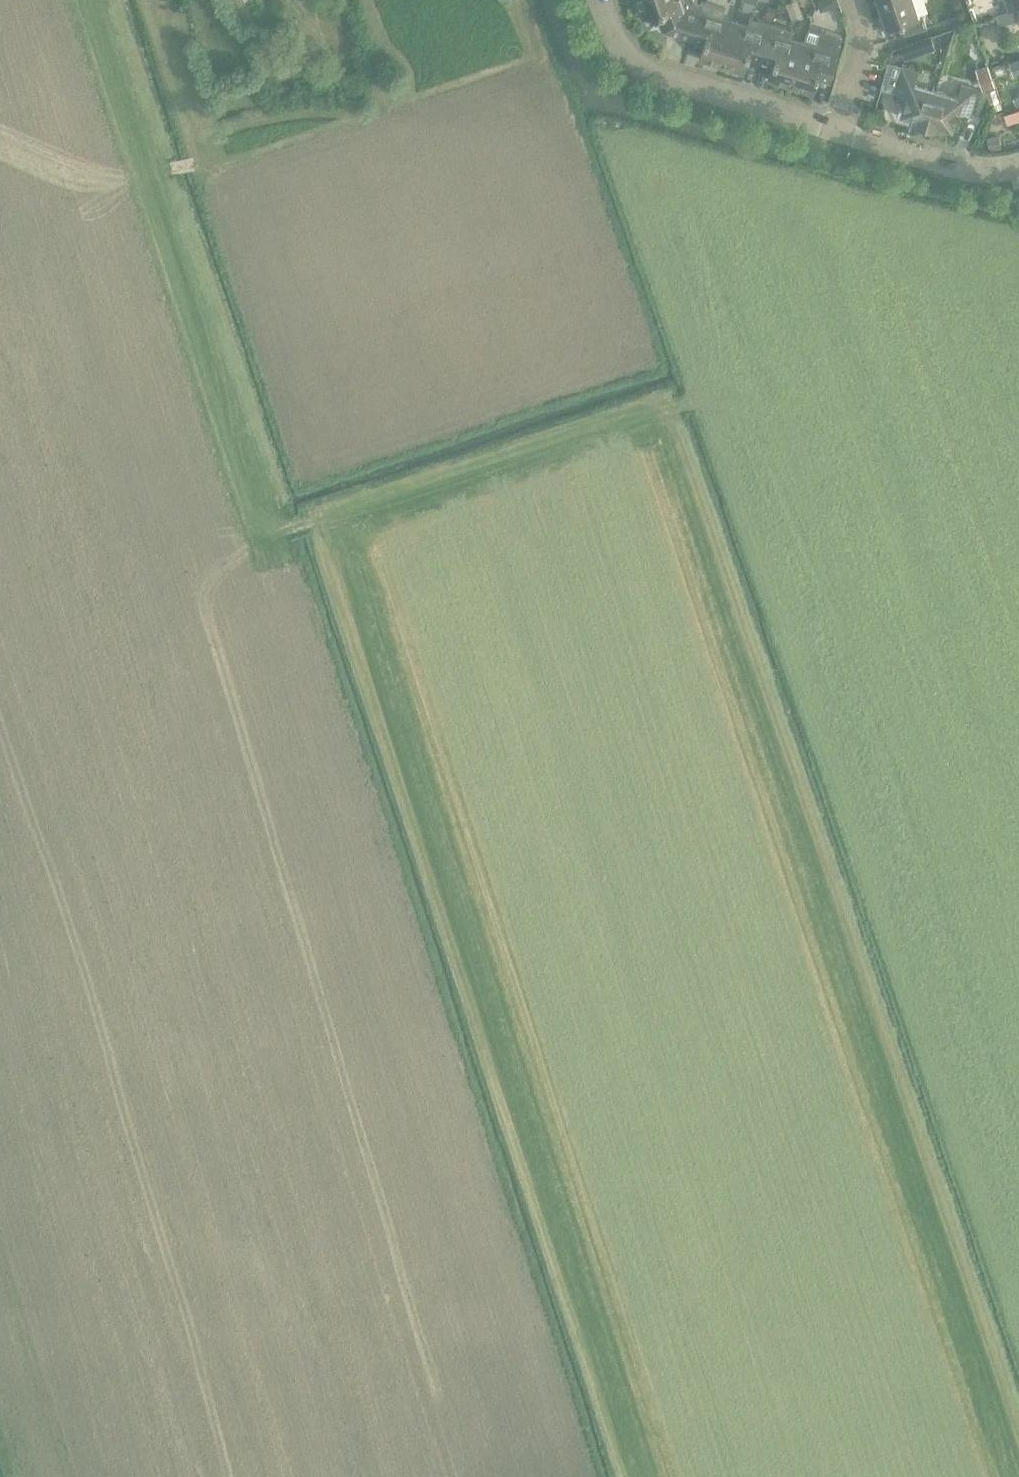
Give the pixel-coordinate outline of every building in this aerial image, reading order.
[(642,18),(658,12),(664,31),(692,39),(693,40),(697,27),(696,27),(704,2),(697,0),(636,0),(642,18)] [(881,8),(884,17),(880,19),(883,28),(901,22),(905,34),(927,27),(923,14),(919,15),(914,0),(896,0),(897,2),(881,8)] [(995,6),(998,15),(1013,10),(1010,1),(995,6)] [(697,27),(693,40),(705,43),(700,59),(722,66),(735,22),(723,18),(726,9),(704,2),(696,27),(697,27)] [(770,7),(767,17),(774,19),(777,9),(770,7)] [(1013,10),(998,15),(1001,25),(1016,20),(1013,10)] [(735,22),(722,66),(744,72),(749,57),(761,60),(773,23),(751,17),(748,25),(735,22)] [(773,23),(761,60),(773,64),(768,80),(791,87),(804,43),(792,39),(794,30),(773,23)] [(804,43),(791,87),(813,93),(818,78),(831,82),(842,44),(839,44),(842,35),(827,31),(820,34),(820,35),(808,31),(804,43)] [(931,36),(901,46),(904,57),(935,47),(931,36)] [(1011,61),(1015,75),(1018,73),(1018,58),(1011,61)] [(987,65),(978,68),(985,89),(994,86),(987,65)] [(916,123),(926,126),(937,90),(915,84),(918,71),(902,66),(895,91),(908,95),(902,113),(918,118),(916,123)] [(937,90),(926,126),(936,129),(937,124),(952,128),(958,110),(971,114),(978,89),(962,84),(958,97),(937,90)] [(998,135),(987,138),(990,151),(1001,148),(998,135)]
